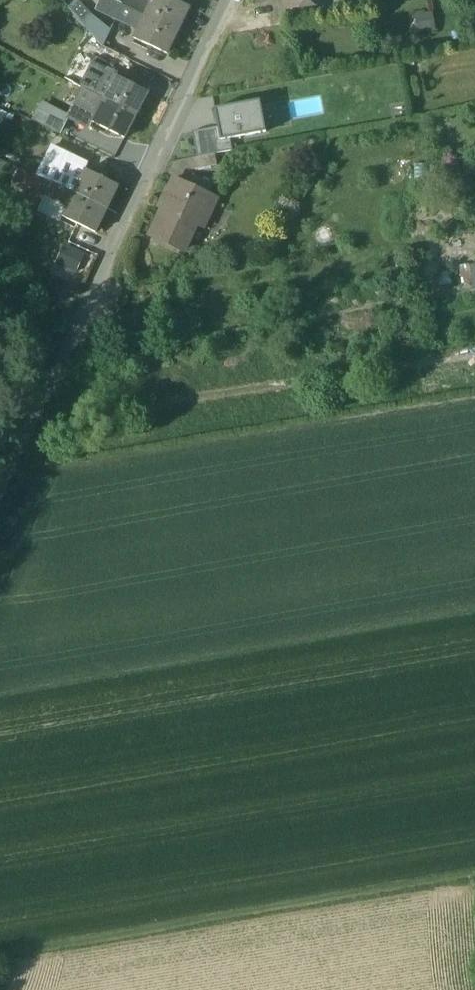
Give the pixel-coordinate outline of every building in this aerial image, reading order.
[(93,17),(77,0),(76,0),(68,8),(83,26),(87,30),(103,46),(110,31),(93,17)] [(145,15),(114,1),(113,0),(99,0),(94,11),(138,31),(134,39),(166,54),(177,31),(145,15)] [(144,0),(125,0),(122,5),(145,15),(151,3),(144,0)] [(174,0),(152,0),(151,3),(145,15),(177,31),(189,7),(174,0)] [(286,9),(328,4),(328,0),(285,0),(286,9)] [(433,11),(415,13),(418,32),(435,29),(433,11)] [(148,93),(115,76),(118,71),(92,60),(79,86),(81,87),(136,116),(148,93)] [(136,116),(81,87),(67,115),(66,118),(68,119),(88,130),(92,123),(93,123),(124,139),(136,116)] [(67,115),(42,101),(33,120),(60,135),(68,119),(66,118),(67,115)] [(261,103),(216,111),(219,127),(222,142),(232,140),(267,134),(261,103)] [(219,127),(195,131),(200,157),(214,154),(234,151),(232,140),(222,142),(219,127)] [(78,160),(51,147),(43,164),(37,177),(41,179),(51,182),(57,171),(79,182),(85,170),(80,168),(78,160)] [(200,157),(193,158),(195,170),(216,166),(214,154),(200,157)] [(36,176),(21,170),(14,187),(29,193),(36,176)] [(118,186),(85,170),(79,182),(73,193),(106,210),(118,186)] [(79,182),(57,171),(51,182),(73,193),(79,182)] [(213,184),(192,174),(187,185),(208,195),(213,184)] [(187,185),(173,178),(160,207),(162,209),(149,236),(183,252),(196,224),(202,227),(216,198),(208,195),(187,185)] [(73,193),(51,182),(45,195),(67,206),(73,193)] [(106,210),(73,193),(67,206),(62,217),(95,233),(106,210)] [(462,285),(474,284),(474,263),(461,264),(462,285)]
